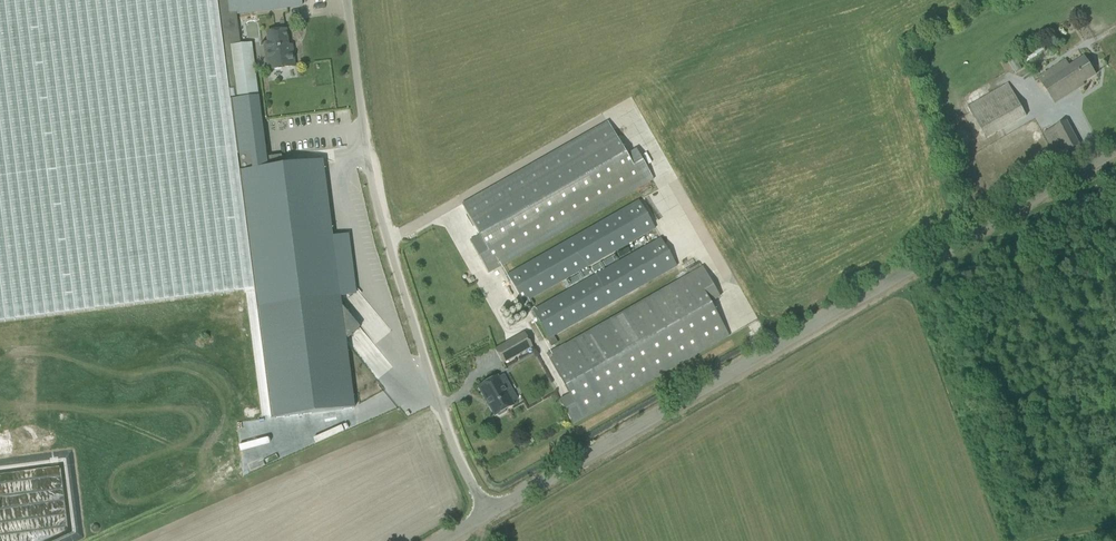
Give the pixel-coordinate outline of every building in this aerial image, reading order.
[(252,43),(240,44),(236,14),(302,5),(301,0),(0,0),(0,323),(253,291),(239,170),(230,94),(236,93),(237,98),(259,96),(252,43)] [(286,30),(267,33),(272,70),(295,67),(292,50),(289,51),(286,30)] [(1077,86),(1095,74),(1084,58),(1072,66),(1068,60),(1039,78),(1055,103),(1078,88),(1077,86)] [(1008,83),(968,106),(986,139),(1026,116),(1008,83)] [(236,93),(230,94),(239,171),(254,291),(256,308),(271,419),(354,408),(346,339),(360,327),(341,306),(341,298),(346,294),(349,296),(350,296),(355,291),(347,234),(332,236),(323,160),(282,165),(281,156),(267,157),(259,96),(237,98),(236,93)] [(609,120),(462,203),(482,235),(470,243),(488,273),(652,178),(636,150),(629,155),(609,120)] [(1044,133),(1061,164),(1082,151),(1065,121),(1044,133)] [(517,269),(507,275),(524,303),(527,309),(534,305),(531,299),(533,298),(630,242),(655,228),(638,200),(614,215),(517,269)] [(536,309),(533,311),(548,339),(549,339),(547,340),(551,347),(557,343),(553,336),(647,283),(677,266),(661,238),(631,255),(536,309)] [(703,266),(547,355),(569,394),(559,399),(574,424),(732,334),(713,301),(720,297),(703,266)] [(495,350),(503,363),(532,347),(524,333),(495,350)] [(496,377),(478,388),(495,416),(497,415),(498,416),(506,412),(505,410),(513,406),(508,396),(514,393),(509,384),(503,388),(496,377)] [(61,487),(40,489),(30,490),(28,485),(22,490),(21,472),(36,465),(36,461),(0,463),(0,503),(2,503),(6,512),(14,511),(14,506),(30,505),(26,497),(32,491),(38,491),(41,539),(64,529),(61,487)]
